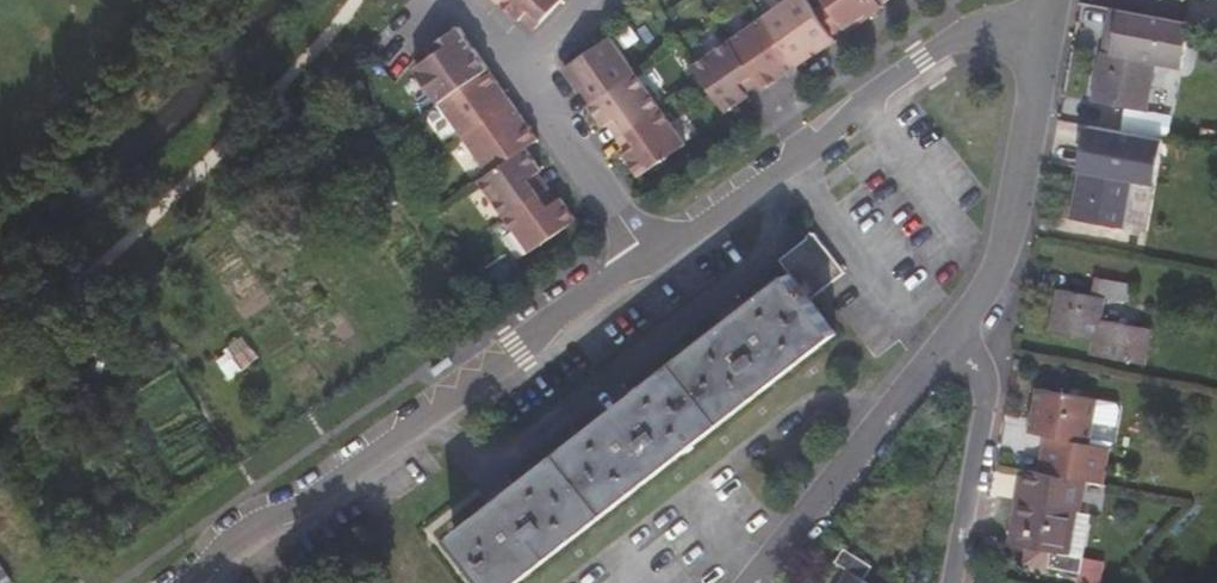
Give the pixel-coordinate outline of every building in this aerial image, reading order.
[(485,15),(499,0),(469,0),(485,15)] [(485,15),(506,35),(510,32),(517,24),(528,34),(556,4),(552,0),(499,0),(485,15)] [(868,22),(866,19),(853,0),(799,0),(812,19),(827,41),(832,47),(868,22)] [(886,0),(853,0),(866,19),(889,4),(886,0)] [(750,31),(784,80),(820,56),(815,49),(800,27),(786,7),(750,31)] [(1180,70),(1187,18),(1108,7),(1101,49),(1087,48),(1079,114),(1140,122),(1149,63),(1180,70)] [(827,41),(812,19),(806,23),(800,27),(815,49),(821,45),(827,41)] [(510,32),(520,42),(528,34),(517,24),(510,32)] [(745,99),(749,105),(784,80),(750,31),(715,56),(739,91),(745,99)] [(427,113),(474,79),(445,38),(418,57),(424,65),(403,79),(427,113)] [(597,49),(551,81),(566,103),(570,101),(580,115),(622,85),(597,49)] [(687,94),(711,128),(734,113),(731,109),(725,100),(739,91),(715,56),(679,81),(687,94)] [(452,149),(499,115),(474,79),(427,113),(452,149)] [(604,131),(614,144),(648,120),(622,85),(580,115),(576,118),(592,139),(596,137),(604,131)] [(725,100),(731,109),(745,99),(739,91),(725,100)] [(516,158),(525,152),(499,115),(452,149),(477,185),(516,158)] [(622,157),(613,163),(610,165),(626,188),(673,155),(648,120),(614,144),(622,157)] [(1200,120),(1198,134),(1216,137),(1216,122),(1200,120)] [(1150,181),(1157,136),(1088,125),(1073,220),(1123,227),(1131,177),(1150,181)] [(1187,147),(1191,132),(1170,127),(1168,144),(1187,147)] [(596,137),(605,150),(614,144),(604,131),(596,137)] [(614,144),(605,150),(613,163),(622,157),(614,144)] [(469,191),(494,226),(528,202),(519,190),(527,185),(532,182),(516,158),(477,185),(469,191)] [(528,202),(535,197),(527,185),(519,190),(528,202)] [(545,212),(535,197),(528,202),(538,217),(545,212)] [(528,202),(494,226),(519,263),(565,231),(549,209),(545,212),(538,217),(528,202)] [(447,532),(486,582),(507,582),(828,335),(802,302),(836,276),(806,237),(773,263),(782,274),(447,532)] [(1145,351),(1150,319),(1101,309),(1105,278),(1126,281),(1127,263),(1092,258),(1091,274),(1055,268),(1048,318),(1091,325),(1089,341),(1145,351)] [(258,358),(241,340),(232,349),(230,347),(213,361),(230,381),(258,358)] [(1040,377),(1024,475),(1080,483),(1107,487),(1112,443),(1094,439),(1098,388),(1040,377)] [(1148,463),(1130,460),(1127,478),(1145,481),(1148,463)] [(1080,483),(1024,475),(1020,492),(1013,491),(1003,556),(1017,559),(1045,564),(1042,579),(1064,582),(1076,582),(1079,568),(1062,566),(1071,511),(1075,512),(1080,483)] [(54,512),(40,494),(30,502),(40,521),(54,512)] [(1088,514),(1075,512),(1071,511),(1062,566),(1079,568),(1088,514)] [(862,580),(869,567),(839,548),(830,562),(845,572),(838,582),(866,582),(862,580)] [(1045,564),(1017,559),(1014,574),(1042,579),(1045,564)] [(12,582),(0,564),(0,582),(12,582)] [(1079,568),(1076,582),(1096,582),(1097,571),(1079,568)]
